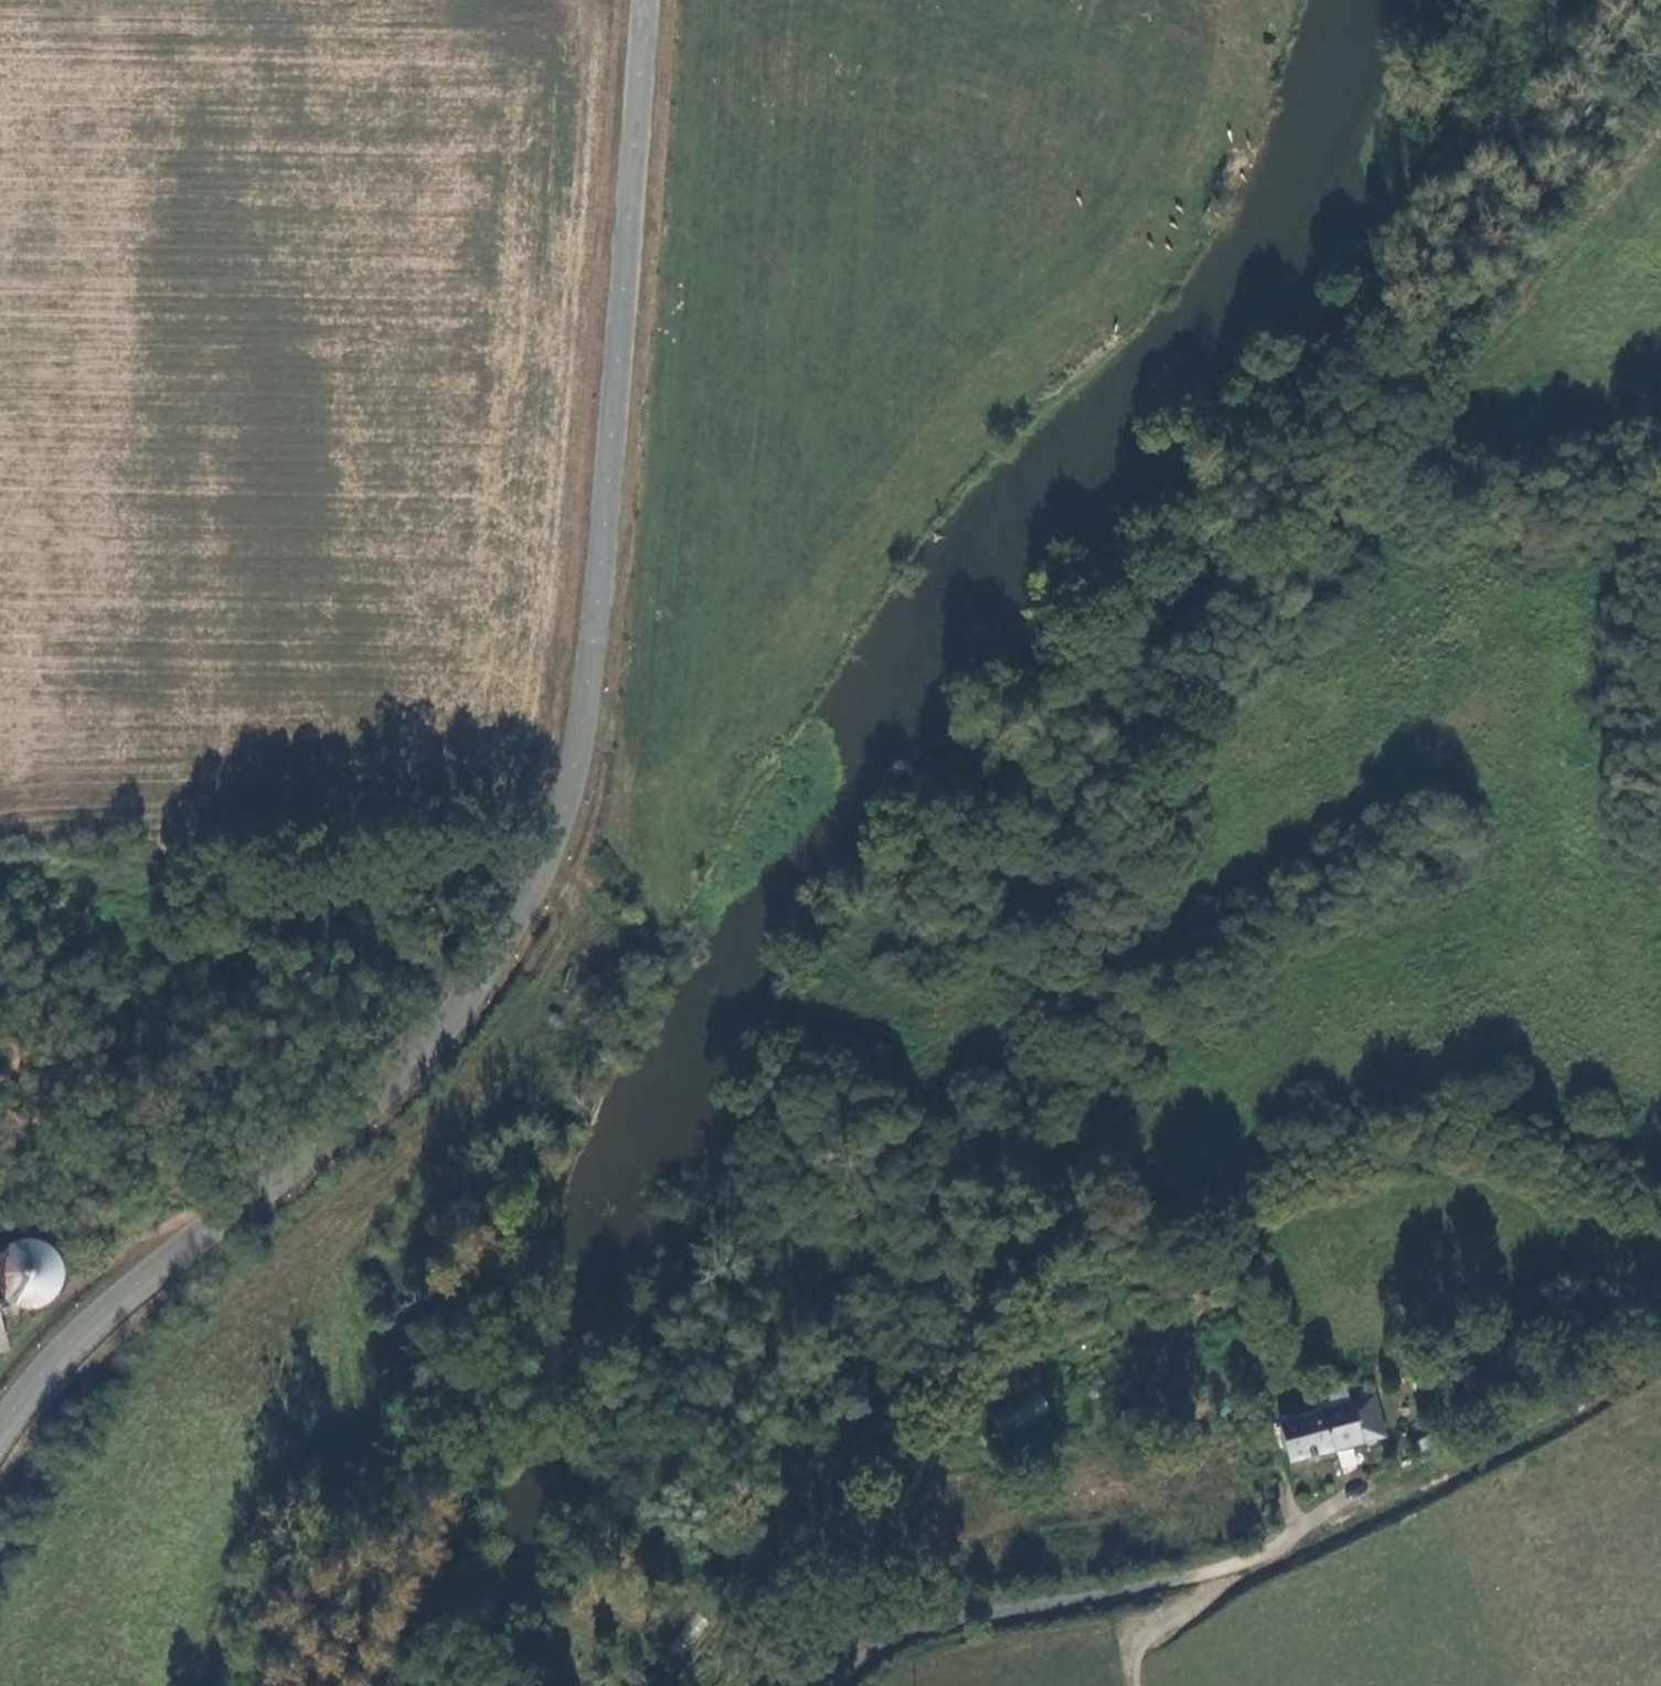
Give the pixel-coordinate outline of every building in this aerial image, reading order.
[(51,1243),(44,1237),(30,1234),(19,1236),(7,1242),(0,1250),(0,1281),(2,1285),(10,1293),(19,1299),(29,1301),(41,1299),(50,1294),(57,1285),(61,1273),(62,1261),(59,1252),(51,1243)] [(12,1349),(0,1302),(0,1352),(12,1349)] [(1317,1391),(1322,1411),(1353,1403),(1347,1383),(1317,1391)] [(1292,1462),(1392,1436),(1375,1396),(1353,1403),(1322,1411),(1282,1423),(1292,1462)]
